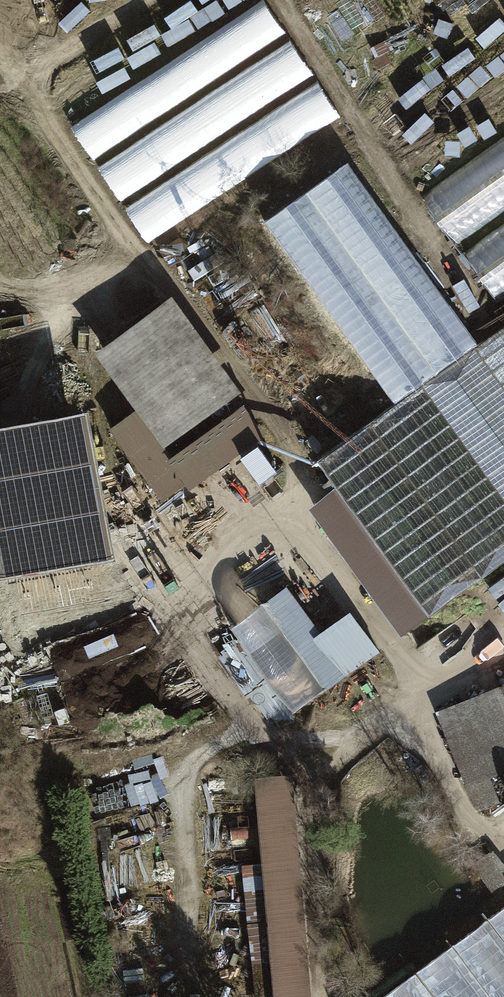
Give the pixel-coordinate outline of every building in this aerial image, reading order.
[(337,118),(264,7),(74,131),(148,242),(337,118)] [(503,307),(503,137),(419,194),(499,311),(503,307)] [(467,339),(358,167),(260,229),(370,401),(467,339)] [(173,298),(89,355),(126,409),(102,425),(154,501),(262,428),(173,298)] [(317,464),(433,619),(503,567),(503,330),(317,464)] [(3,577),(115,561),(95,426),(0,440),(0,556),(3,577)] [(240,461),(262,489),(279,476),(257,448),(240,461)] [(290,589),(227,634),(288,720),(382,653),(353,612),(322,634),(290,589)] [(439,713),(467,783),(485,776),(503,768),(503,687),(439,713)] [(249,769),(269,996),(308,996),(288,766),(249,769)] [(485,776),(467,783),(477,809),(496,802),(485,776)] [(476,866),(489,885),(496,894),(503,889),(503,867),(494,853),(476,866)] [(398,996),(503,996),(503,919),(398,996)]
